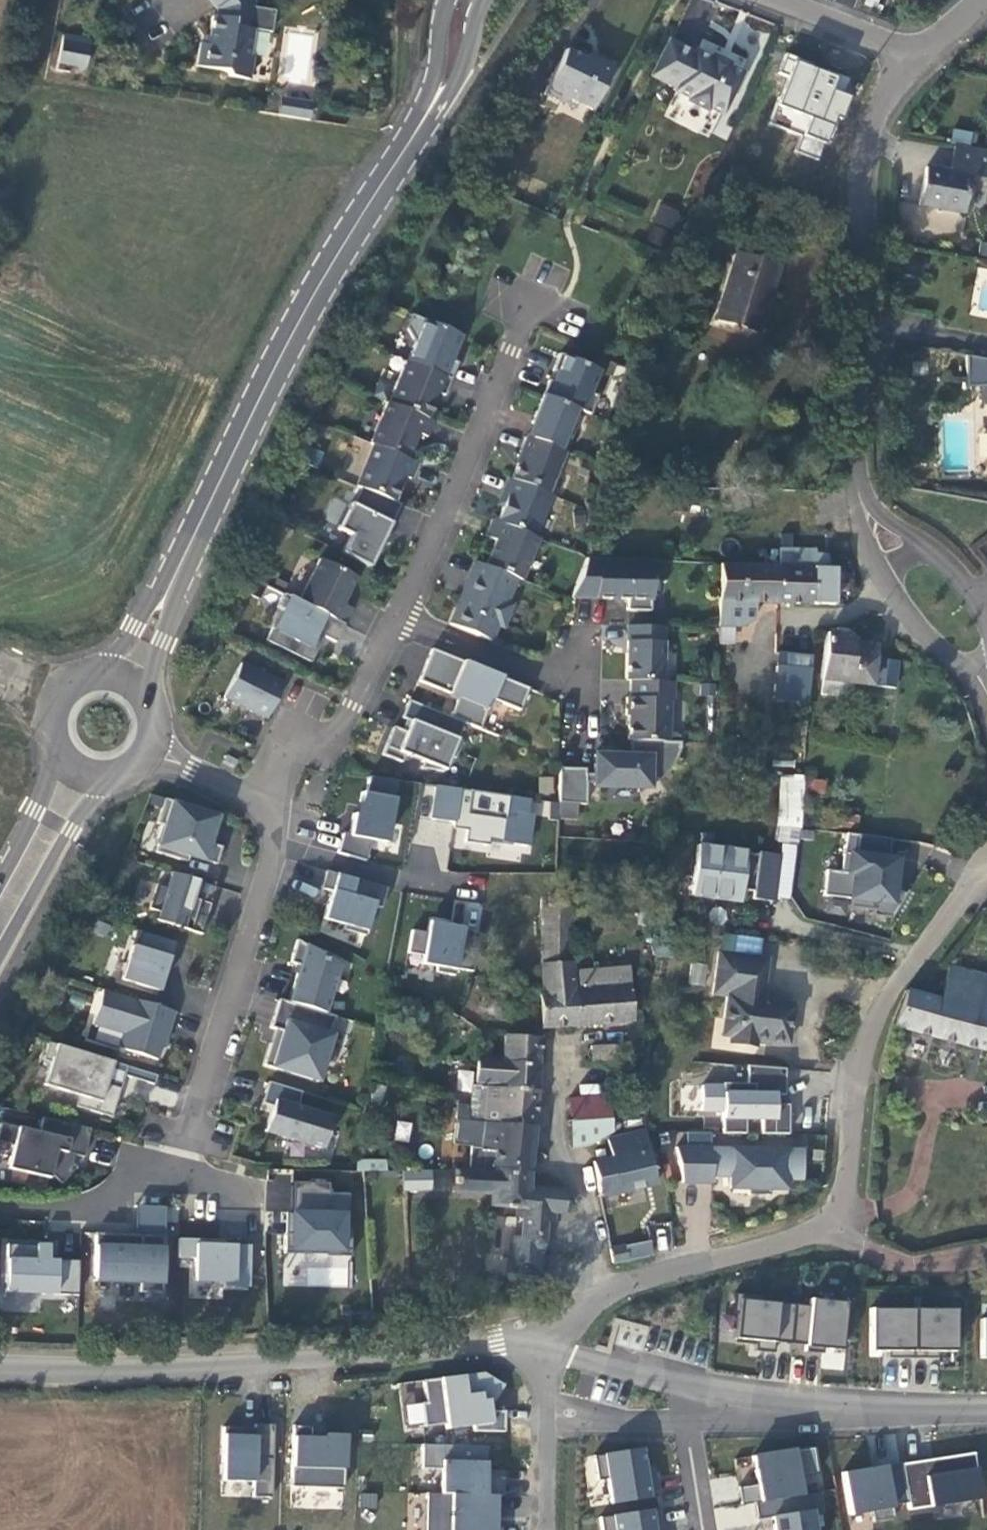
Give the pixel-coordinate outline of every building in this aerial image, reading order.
[(251,0),(209,0),(216,11),(215,17),(211,16),(206,45),(199,44),(195,66),(224,71),(228,76),(248,80),(252,57),(248,56),(252,29),(270,32),(274,11),(251,7),(252,2),(251,0)] [(291,51),(310,53),(312,35),(292,33),(291,51)] [(62,35),(61,41),(88,46),(89,40),(62,35)] [(88,46),(61,41),(57,63),(84,68),(88,46)] [(720,113),(739,74),(725,66),(726,64),(711,57),(709,60),(694,52),(693,54),(669,42),(653,75),(678,87),(676,91),(689,98),(688,100),(705,109),(707,107),(720,113)] [(590,111),(611,67),(594,58),(584,61),(564,51),(543,93),(561,102),(563,97),(590,111)] [(809,69),(811,64),(783,54),(776,73),(784,76),(767,123),(800,136),(794,151),(817,160),(824,140),(830,142),(847,98),(841,96),(847,79),(825,71),(824,75),(809,69)] [(277,115),(308,120),(311,103),(279,98),(277,115)] [(949,143),(968,146),(970,133),(952,130),(949,143)] [(955,146),(949,172),(925,168),(918,205),(961,213),(968,177),(986,180),(986,152),(955,146)] [(732,181),(723,178),(717,193),(725,197),(732,181)] [(661,203),(652,219),(671,230),(680,213),(661,203)] [(758,332),(778,267),(735,254),(716,319),(758,332)] [(450,360),(460,335),(410,315),(405,328),(414,344),(406,362),(450,379),(457,363),(450,360)] [(591,392),(600,369),(559,354),(552,371),(557,372),(553,382),(549,380),(543,395),(576,409),(590,414),(598,395),(591,392)] [(965,356),(966,382),(981,381),(981,387),(982,405),(986,404),(986,360),(965,356)] [(443,395),(450,379),(406,362),(405,361),(388,403),(427,419),(438,393),(443,395)] [(564,452),(574,428),(569,426),(576,409),(543,395),(531,423),(536,425),(530,439),(564,452)] [(408,459),(418,434),(427,438),(434,421),(427,419),(388,403),(385,402),(368,443),(372,445),(408,459)] [(530,439),(536,425),(531,423),(525,437),(530,439)] [(547,494),(564,452),(530,439),(525,437),(518,452),(521,453),(510,479),(547,494)] [(410,479),(416,462),(408,459),(372,445),(353,486),(358,488),(392,502),(403,476),(410,479)] [(533,537),(550,496),(547,494),(510,479),(508,479),(502,493),(506,495),(495,522),(533,537)] [(368,566),(399,504),(392,502),(358,488),(351,504),(349,503),(337,529),(349,535),(340,553),(368,566)] [(521,581),(538,539),(533,537),(495,522),(491,520),(485,536),(495,540),(485,566),(516,579),(521,581)] [(834,604),(832,567),(827,567),(826,555),(814,554),(814,549),(779,549),(778,566),(777,603),(834,604)] [(650,611),(651,561),(591,559),(585,558),(569,599),(627,601),(626,610),(650,611)] [(343,604),(356,577),(318,559),(298,601),(343,624),(351,609),(343,604)] [(502,628),(511,605),(507,603),(516,579),(485,566),(474,562),(467,578),(470,579),(463,596),(460,594),(449,624),(490,641),(496,625),(502,628)] [(777,603),(778,566),(767,565),(719,564),(718,601),(718,626),(734,626),(742,626),(754,619),(754,602),(777,603)] [(463,596),(470,579),(467,578),(460,594),(463,596)] [(335,642),(343,624),(298,601),(287,596),(264,641),(309,663),(322,636),(335,642)] [(662,682),(663,627),(628,626),(626,680),(629,681),(662,682)] [(733,644),(734,626),(718,626),(718,628),(718,633),(717,643),(733,644)] [(873,659),(875,644),(852,641),(848,634),(836,634),(826,633),(820,680),(823,680),(820,695),(851,699),(852,684),(894,689),(897,662),(873,659)] [(528,688),(431,649),(418,681),(457,697),(449,717),(462,723),(478,729),(490,699),(518,710),(528,688)] [(812,661),(813,656),(776,652),(773,700),(808,703),(809,689),(812,661)] [(266,716),(282,685),(239,664),(223,695),(266,716)] [(669,742),(670,700),(673,700),(674,682),(662,682),(629,681),(629,697),(626,698),(625,716),(627,716),(627,741),(628,740),(629,740),(669,742)] [(456,738),(462,723),(449,717),(408,701),(401,718),(409,721),(405,732),(392,727),(381,755),(401,763),(404,755),(423,762),(420,769),(443,771),(450,756),(454,758),(461,741),(456,738)] [(669,768),(680,747),(679,742),(669,742),(629,740),(629,755),(593,755),(593,774),(584,774),(584,769),(558,768),(558,803),(585,805),(584,782),(593,783),(593,785),(634,787),(636,792),(647,787),(669,768)] [(384,843),(396,780),(368,776),(365,793),(361,793),(359,804),(355,804),(353,815),(352,815),(348,836),(342,835),(337,853),(364,861),(370,841),(384,843)] [(525,814),(527,799),(435,785),(430,819),(452,823),(451,829),(465,831),(464,842),(487,845),(488,841),(527,846),(531,814),(525,814)] [(209,842),(219,816),(164,798),(156,824),(162,826),(154,851),(186,861),(188,856),(215,864),(221,846),(209,842)] [(890,838),(846,834),(840,872),(826,870),(823,896),(849,899),(848,907),(872,911),(871,916),(890,918),(905,895),(892,887),(888,885),(889,877),(893,878),(896,859),(887,858),(890,838)] [(746,851),(697,845),(691,896),(740,902),(741,890),(753,892),(752,899),(772,901),(778,855),(757,853),(757,855),(745,854),(746,851)] [(380,908),(386,888),(325,870),(320,888),(330,891),(323,919),(343,925),(342,929),(364,936),(372,906),(380,908)] [(210,904),(216,887),(171,873),(166,887),(157,884),(148,909),(158,912),(156,921),(201,934),(206,916),(195,913),(199,900),(210,904)] [(575,1025),(573,989),(572,963),(572,898),(540,898),(540,951),(548,951),(550,963),(541,963),(542,992),(538,992),(540,1027),(575,1025)] [(206,916),(210,904),(199,900),(195,913),(206,916)] [(471,972),(478,932),(462,929),(462,927),(428,921),(426,932),(411,930),(407,953),(422,955),(420,963),(436,966),(435,972),(453,976),(455,969),(471,972)] [(157,991),(174,942),(136,931),(120,980),(157,991)] [(324,1013),(339,966),(297,941),(290,963),(299,965),(288,1002),(324,1013)] [(788,1045),(793,1005),(762,999),(768,958),(718,951),(712,995),(726,997),(723,1019),(733,1020),(730,1039),(729,1043),(754,1046),(755,1040),(788,1045)] [(632,1019),(628,967),(578,970),(579,989),(573,989),(575,1025),(608,1022),(632,1019)] [(947,969),(940,1001),(922,996),(905,991),(892,1026),(986,1051),(986,979),(947,969)] [(168,1028),(173,1012),(102,989),(91,1024),(121,1034),(117,1048),(156,1060),(166,1027),(168,1028)] [(499,1020),(505,1006),(481,997),(476,1010),(482,1012),(499,1020)] [(329,1034),(334,1016),(324,1013),(288,1002),(278,999),(270,1027),(275,1029),(281,1031),(277,1046),(270,1044),(263,1065),(318,1082),(332,1035),(329,1034)] [(730,1039),(733,1020),(723,1019),(720,1037),(730,1039)] [(277,1046),(281,1031),(275,1029),(270,1044),(277,1046)] [(537,1064),(539,1038),(504,1035),(503,1061),(537,1064)] [(110,1117),(123,1075),(153,1084),(156,1076),(48,1042),(42,1060),(49,1063),(42,1085),(78,1095),(74,1106),(110,1117)] [(620,1060),(619,1045),(590,1047),(591,1061),(620,1060)] [(536,1091),(537,1064),(503,1061),(477,1058),(475,1083),(500,1086),(500,1088),(536,1091)] [(784,1095),(784,1069),(746,1066),(746,1084),(722,1083),(722,1087),(702,1086),(701,1111),(722,1111),(722,1133),(744,1134),(744,1119),(760,1119),(760,1134),(787,1134),(787,1105),(773,1105),(774,1095),(784,1095)] [(171,1108),(178,1090),(156,1081),(149,1098),(171,1108)] [(322,1148),(331,1117),(295,1106),(300,1092),(267,1082),(261,1103),(272,1106),(264,1131),(319,1148),(322,1148)] [(534,1125),(536,1091),(500,1088),(471,1085),(469,1105),(456,1103),(453,1119),(496,1123),(496,1122),(534,1125)] [(610,1119),(608,1096),(568,1100),(570,1122),(610,1119)] [(41,1118),(38,1132),(0,1123),(0,1143),(12,1145),(6,1169),(47,1179),(48,1174),(60,1184),(74,1167),(69,1163),(67,1160),(68,1154),(71,1155),(82,1157),(89,1129),(41,1118)] [(529,1173),(534,1125),(496,1122),(496,1123),(453,1119),(452,1139),(452,1140),(470,1142),(469,1148),(468,1169),(481,1169),(481,1171),(492,1172),(492,1170),(529,1173)] [(396,1120),(394,1139),(409,1141),(411,1122),(396,1120)] [(597,1141),(595,1123),(570,1126),(572,1147),(597,1141)] [(681,1142),(712,1144),(713,1133),(682,1130),(681,1142)] [(653,1184),(644,1131),(607,1140),(610,1158),(592,1162),(598,1197),(653,1184)] [(802,1180),(802,1150),(675,1148),(681,1183),(711,1183),(711,1175),(730,1176),(730,1189),(748,1189),(747,1195),(768,1195),(768,1189),(786,1189),(787,1179),(802,1180)] [(357,1160),(358,1172),(388,1169),(387,1157),(357,1160)] [(433,1191),(434,1169),(404,1168),(403,1191),(433,1191)] [(540,1274),(544,1222),(545,1212),(553,1213),(562,1214),(564,1192),(528,1187),(529,1173),(492,1170),(492,1172),(481,1171),(481,1169),(468,1169),(453,1169),(452,1192),(490,1194),(489,1206),(516,1209),(525,1209),(524,1218),(523,1237),(523,1242),(510,1241),(507,1272),(540,1274)] [(348,1196),(291,1196),(291,1250),(347,1251),(348,1196)] [(136,1238),(167,1239),(168,1209),(137,1208),(136,1238)] [(524,1218),(525,1209),(516,1209),(516,1218),(524,1218)] [(218,1235),(240,1236),(241,1212),(220,1211),(218,1235)] [(552,1223),(553,1213),(545,1212),(544,1222),(552,1223)] [(136,1238),(96,1236),(94,1283),(165,1286),(167,1239),(136,1238)] [(217,1240),(179,1239),(178,1258),(194,1259),(193,1281),(224,1282),(223,1286),(248,1287),(250,1247),(217,1246),(217,1240)] [(652,1255),(649,1242),(609,1250),(612,1263),(652,1255)] [(48,1259),(48,1246),(7,1245),(6,1292),(78,1296),(79,1261),(48,1259)] [(500,1282),(499,1277),(490,1276),(487,1281),(489,1286),(493,1288),(498,1287),(500,1282)] [(790,1344),(794,1305),(760,1301),(761,1296),(734,1293),(732,1314),(737,1314),(734,1339),(755,1341),(755,1345),(754,1351),(773,1353),(774,1342),(790,1344)] [(809,1306),(794,1305),(790,1344),(805,1345),(804,1352),(822,1353),(822,1352),(822,1348),(840,1350),(845,1302),(810,1299),(809,1306)] [(912,1358),(912,1309),(870,1309),(870,1352),(888,1352),(888,1358),(912,1358)] [(954,1352),(954,1309),(912,1309),(912,1358),(936,1358),(936,1352),(954,1352)] [(493,1402),(502,1385),(482,1373),(422,1381),(425,1403),(420,1403),(423,1427),(445,1425),(445,1429),(473,1426),(474,1432),(504,1433),(505,1412),(490,1411),(489,1401),(491,1401),(493,1402)] [(259,1435),(225,1434),(224,1481),(257,1482),(259,1435)] [(347,1437),(293,1436),(292,1484),(346,1485),(347,1437)] [(817,1474),(812,1447),(752,1457),(756,1484),(737,1487),(740,1505),(754,1503),(800,1496),(797,1477),(817,1474)] [(657,1497),(652,1465),(644,1466),(642,1448),(592,1456),(596,1481),(606,1479),(610,1504),(657,1497)] [(980,1499),(973,1453),(900,1465),(907,1504),(908,1511),(980,1499)] [(900,1465),(900,1463),(842,1472),(848,1516),(871,1512),(872,1522),(893,1519),(891,1506),(907,1504),(900,1465)] [(712,1478),(714,1500),(738,1497),(735,1475),(712,1478)] [(819,1493),(800,1496),(754,1503),(757,1520),(772,1517),(774,1529),(816,1529),(816,1528),(812,1529),(810,1514),(823,1512),(819,1493)] [(492,1495),(426,1494),(425,1529),(501,1529),(501,1523),(490,1522),(490,1515),(492,1515),(492,1495)] [(659,1508),(598,1518),(600,1529),(662,1529),(659,1508)]
